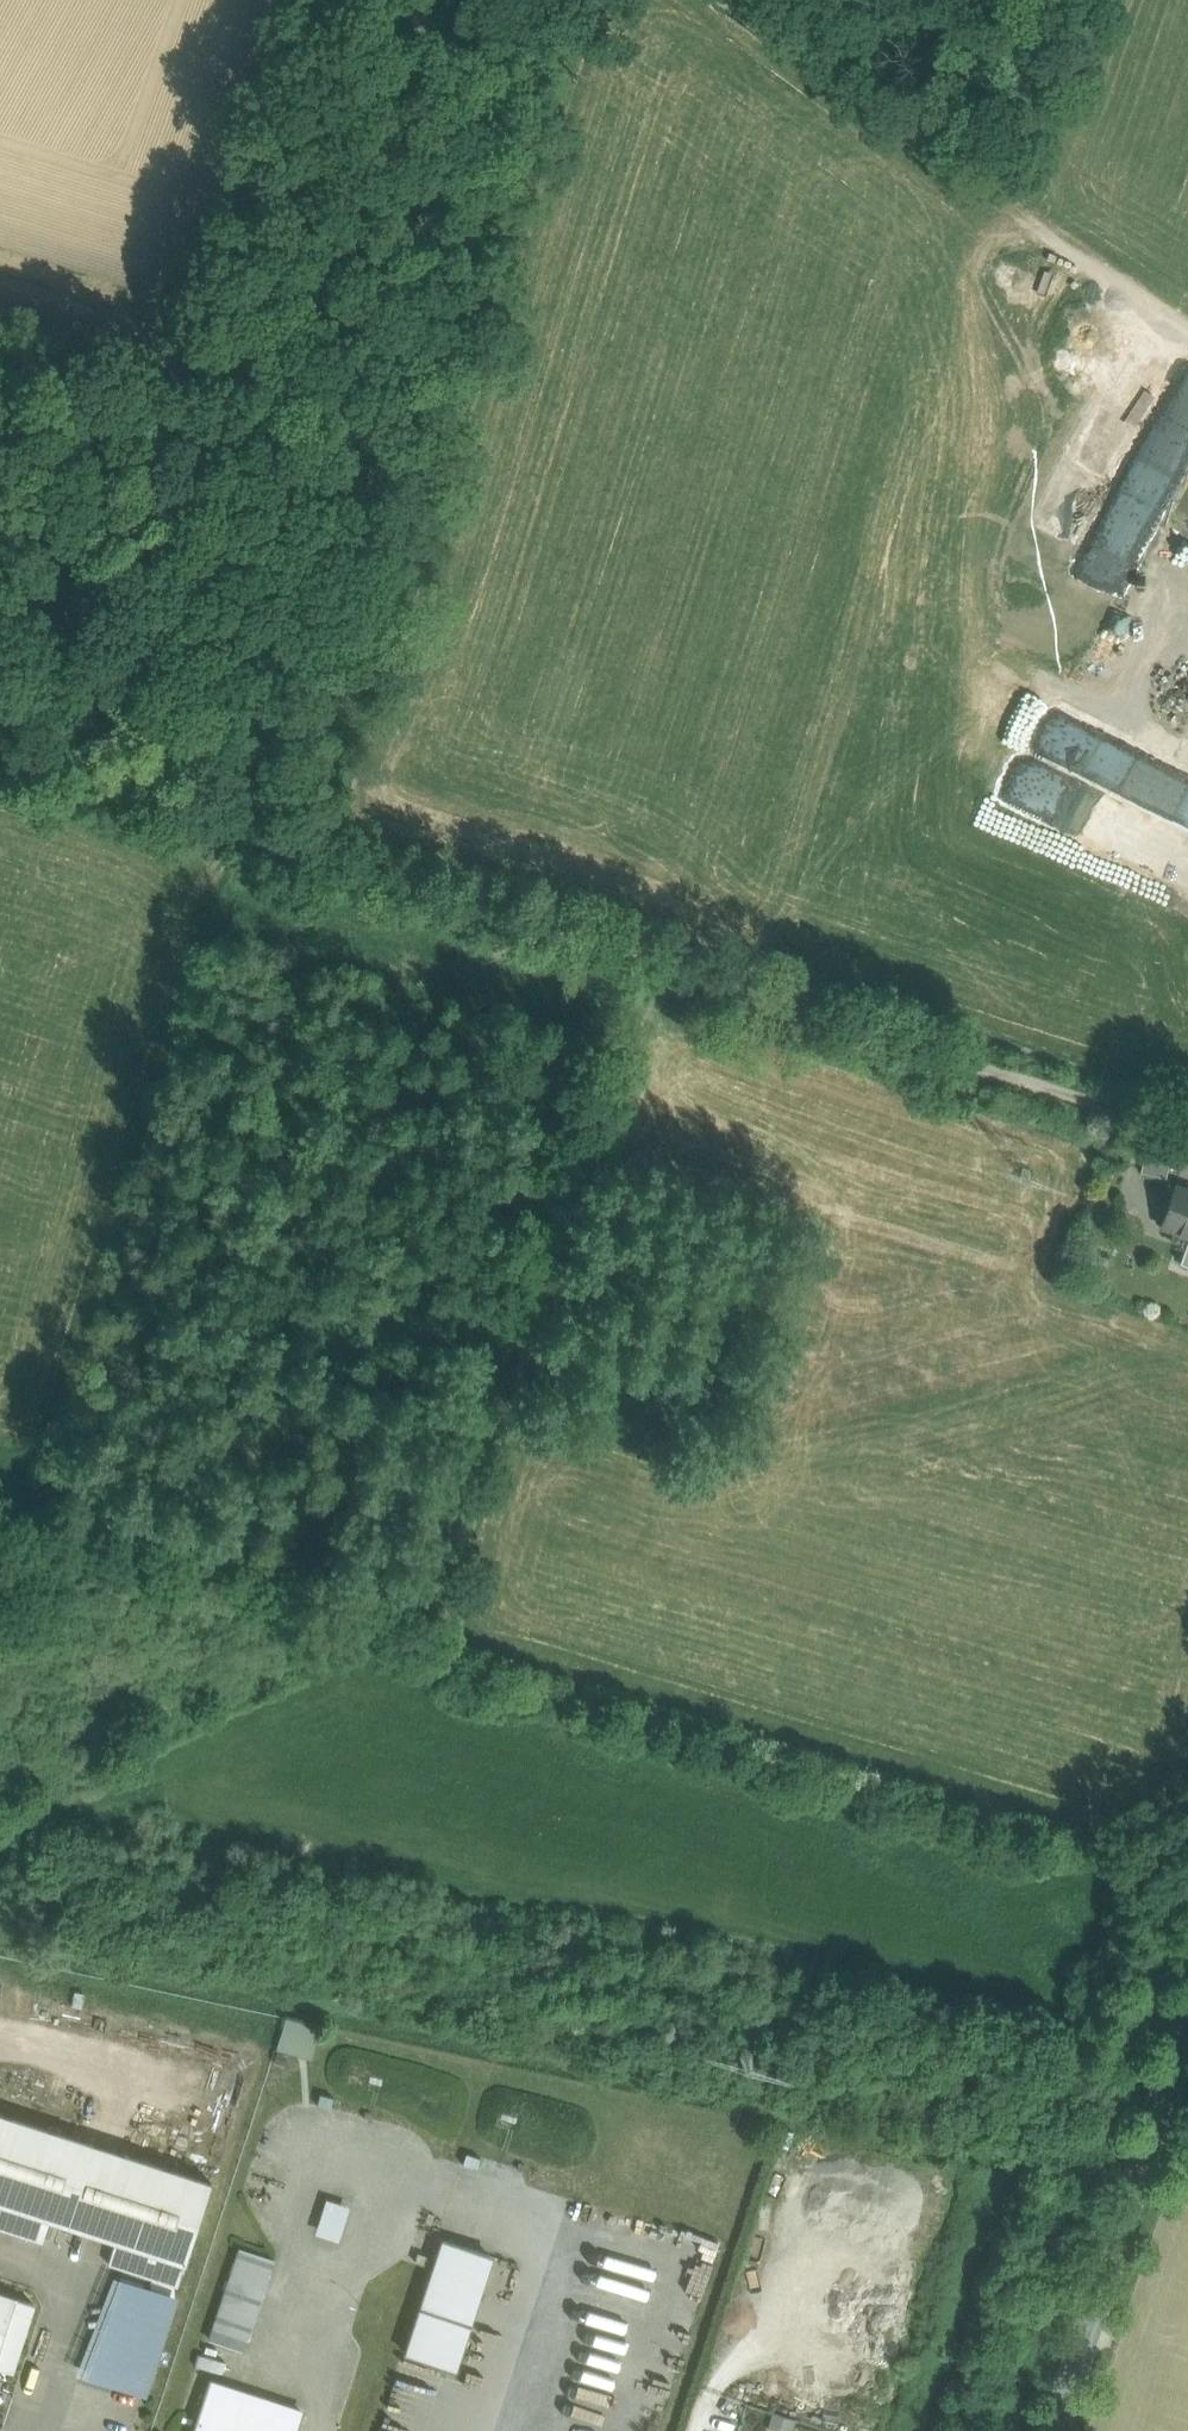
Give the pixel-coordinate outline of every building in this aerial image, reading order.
[(1143,332),(1119,365),(1187,416),(1187,365),(1143,332)] [(1147,500),(1104,501),(1106,569),(1119,569),(1119,557),(1148,556),(1147,500)] [(1169,1166),(1143,1160),(1140,1173),(1166,1179),(1169,1166)] [(1174,1186),(1160,1225),(1187,1235),(1187,1191),(1174,1186)] [(1171,1265),(1187,1271),(1187,1265),(1180,1262),(1187,1239),(1187,1238),(1181,1235),(1171,1265)] [(286,2016),(278,2047),(313,2056),(321,2025),(286,2016)] [(334,2098),(320,2094),(317,2105),(331,2109),(334,2098)] [(0,2114),(0,2203),(51,2220),(116,2241),(186,2264),(212,2183),(0,2114)] [(480,2158),(467,2153),(463,2164),(477,2169),(480,2158)] [(0,2203),(0,2228),(43,2242),(51,2220),(0,2203)] [(344,2208),(333,2204),(324,2231),(335,2235),(344,2208)] [(490,2255),(444,2240),(406,2354),(452,2369),(490,2255)] [(186,2264),(116,2241),(109,2263),(178,2286),(186,2264)] [(274,2260),(241,2249),(232,2276),(265,2287),(274,2260)] [(174,2300),(127,2284),(103,2357),(113,2382),(144,2392),(174,2300)] [(0,2292),(0,2348),(16,2298),(0,2292)] [(256,2313),(223,2302),(214,2329),(247,2340),(256,2313)] [(211,2382),(195,2430),(296,2430),(303,2412),(211,2382)]
